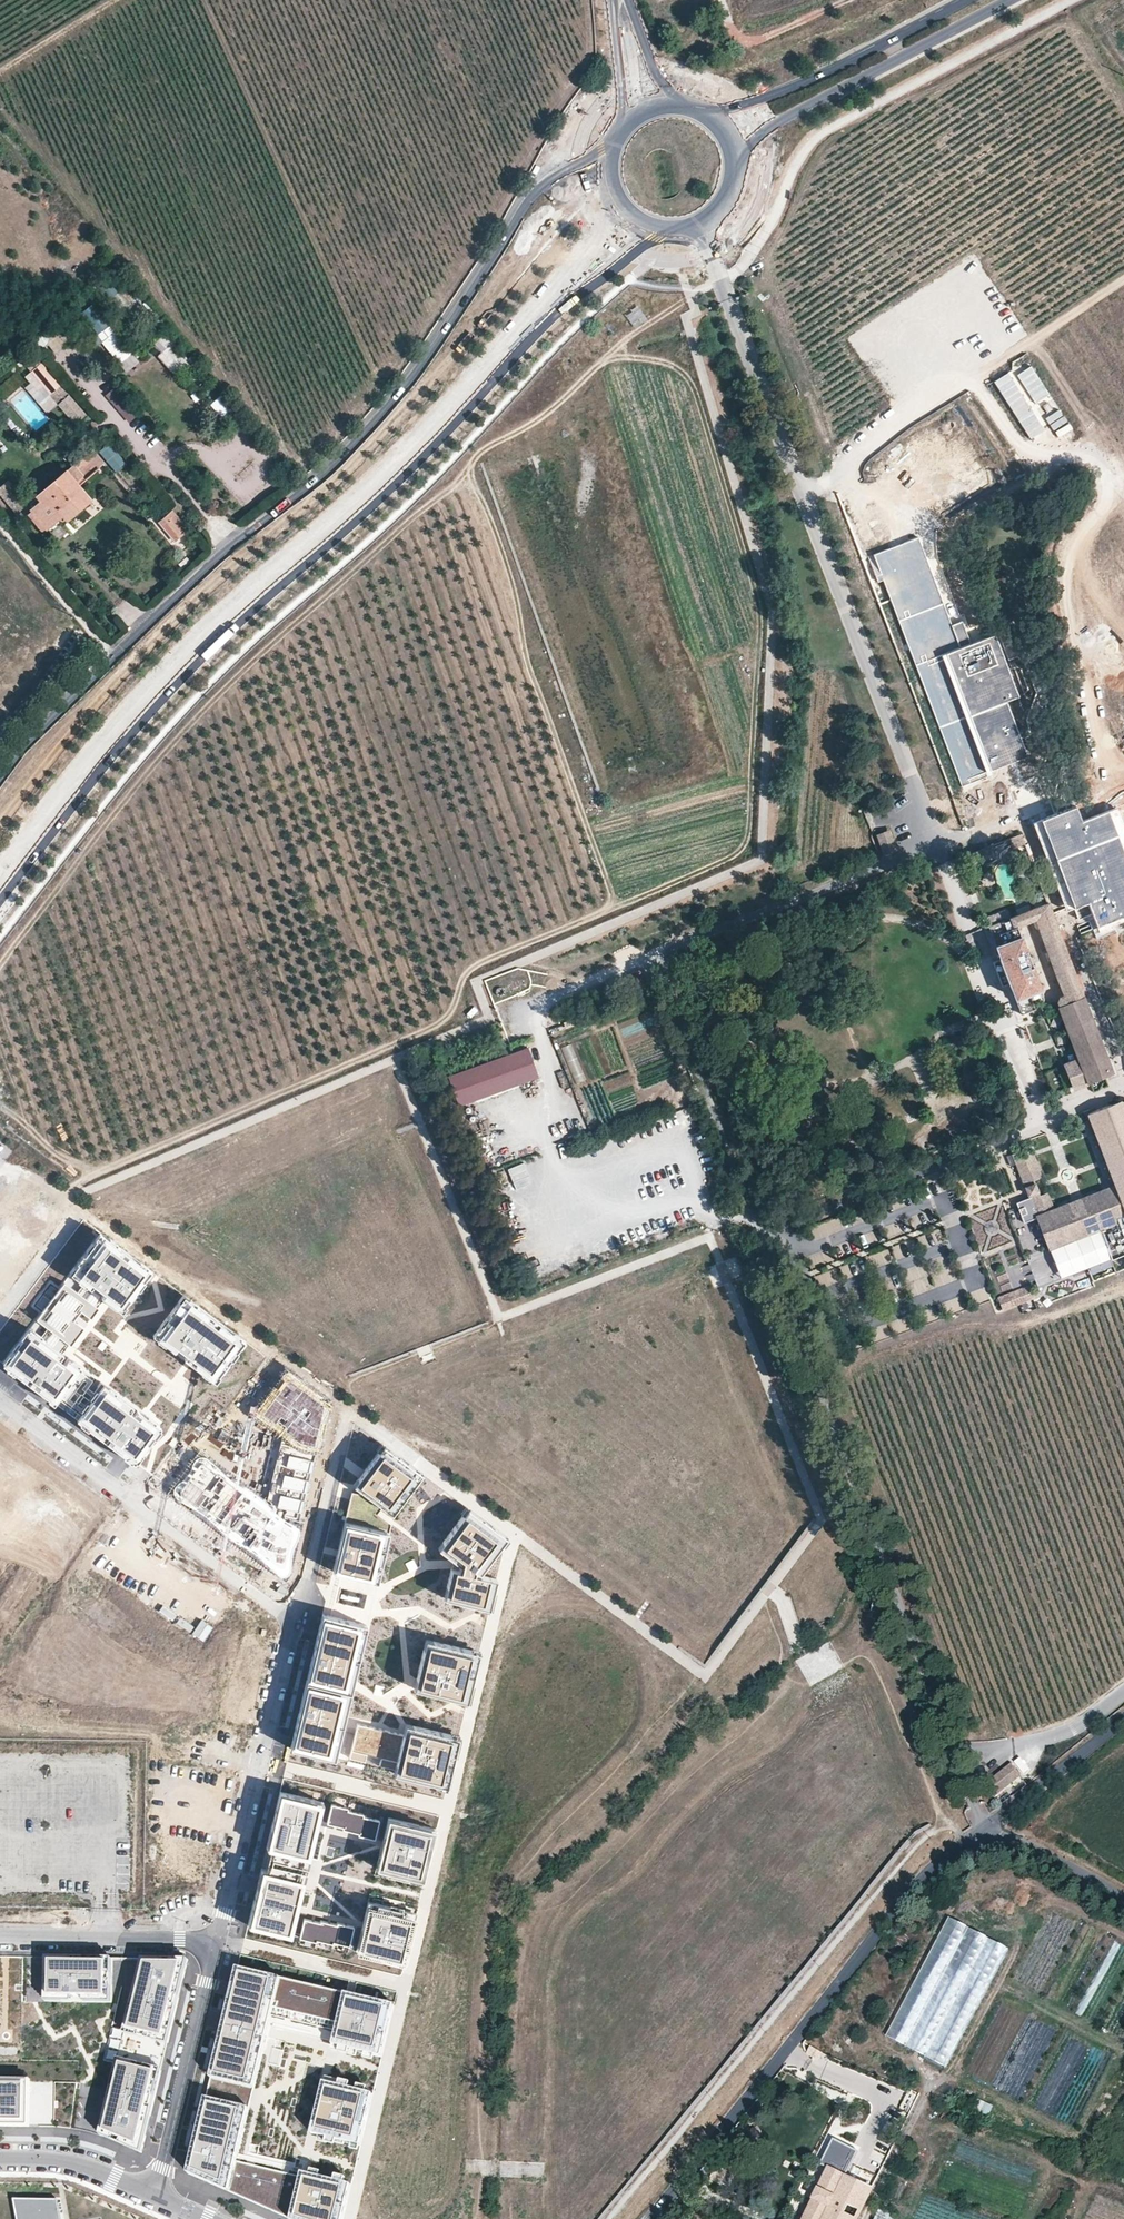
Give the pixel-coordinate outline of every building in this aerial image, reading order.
[(82,315),(101,335),(111,326),(92,306),(82,315)] [(76,427),(86,419),(45,362),(25,376),(31,384),(25,388),(45,416),(60,405),(76,427)] [(116,389),(107,395),(119,412),(128,406),(116,389)] [(113,475),(126,468),(114,444),(100,451),(113,475)] [(65,472),(77,486),(95,470),(83,456),(65,472)] [(77,486),(65,472),(64,471),(26,504),(32,511),(28,514),(40,528),(44,525),(50,532),(62,522),(66,518),(88,499),(81,490),(77,486)] [(91,484),(101,477),(98,472),(87,479),(91,484)] [(181,538),(180,536),(188,530),(171,510),(157,522),(174,541),(177,539),(178,541),(181,538)] [(75,529),(66,518),(62,522),(71,533),(75,529)] [(969,775),(1032,750),(1014,704),(1026,700),(1002,640),(961,656),(920,550),(886,563),(969,775)] [(1048,823),(1083,912),(1093,908),(1100,925),(1123,916),(1123,828),(1117,811),(1087,823),(1082,810),(1048,823)] [(885,853),(895,849),(887,830),(877,834),(885,853)] [(1024,881),(1029,892),(1041,888),(1037,876),(1024,881)] [(17,899),(14,897),(1,914),(4,916),(17,899)] [(1113,1072),(1102,1044),(1086,1000),(1067,952),(1049,902),(1047,902),(1012,916),(988,926),(1000,958),(1009,983),(1015,999),(1020,1015),(1034,1009),(1031,1000),(1043,997),(1034,972),(1017,926),(1031,921),(1039,941),(1043,940),(1058,980),(1064,995),(1060,997),(1058,1002),(1060,1006),(1057,1007),(1073,1048),(1059,1053),(1073,1088),(1103,1077),(1112,1073),(1113,1072)] [(1000,958),(992,961),(1002,986),(1009,983),(1000,958)] [(563,1024),(565,1028),(583,1021),(581,1017),(563,1024)] [(529,1050),(451,1078),(462,1108),(540,1080),(529,1050)] [(1113,1076),(1112,1073),(1103,1077),(1104,1080),(1108,1082),(1110,1081),(1112,1080),(1113,1078),(1113,1076)] [(1112,1176),(1101,1180),(1081,1188),(1075,1190),(1070,1192),(1050,1200),(1047,1191),(1041,1194),(1039,1195),(1036,1189),(1031,1176),(1035,1174),(1039,1172),(1034,1158),(1033,1155),(1032,1153),(1029,1146),(1011,1153),(1027,1192),(1032,1205),(1036,1216),(1047,1246),(1096,1227),(1123,1216),(1123,1104),(1121,1102),(1117,1101),(1087,1113),(1095,1132),(1106,1161),(1112,1176)] [(952,1188),(934,1194),(973,1304),(991,1298),(952,1188)] [(1032,1205),(1025,1208),(1029,1219),(1036,1216),(1032,1205)] [(902,1219),(889,1225),(894,1236),(907,1230),(902,1219)] [(1107,1256),(1096,1227),(1047,1246),(1058,1275),(1107,1256)] [(900,1269),(946,1256),(938,1229),(914,1235),(913,1233),(892,1239),(900,1269)] [(3,1363),(133,1461),(161,1425),(64,1353),(79,1334),(61,1321),(70,1309),(75,1312),(78,1308),(91,1318),(105,1299),(122,1311),(152,1271),(101,1233),(3,1363)] [(876,1267),(891,1259),(884,1245),(869,1254),(876,1267)] [(822,1288),(838,1282),(833,1270),(817,1276),(822,1288)] [(998,1297),(1002,1311),(1034,1301),(1029,1286),(998,1297)] [(185,1297),(156,1336),(215,1379),(244,1341),(185,1297)] [(327,1407),(286,1374),(252,1417),(271,1432),(258,1498),(198,1452),(172,1485),(285,1571),(327,1407)] [(15,1430),(0,1419),(0,1449),(15,1430)] [(421,1474),(383,1446),(353,1488),(333,1571),(378,1582),(390,1519),(379,1511),(382,1507),(391,1514),(421,1474)] [(507,1538),(468,1508),(440,1547),(454,1559),(443,1597),(489,1609),(497,1579),(478,1575),(507,1538)] [(341,1731),(366,1628),(321,1618),(293,1747),(348,1761),(351,1749),(354,1734),(341,1731)] [(431,1651),(433,1641),(426,1639),(424,1649),(431,1651)] [(472,1650),(433,1641),(431,1651),(424,1649),(417,1679),(424,1680),(422,1690),(460,1699),(463,1689),(470,1691),(477,1662),(469,1660),(472,1650)] [(469,1660),(477,1662),(479,1652),(472,1650),(469,1660)] [(424,1680),(417,1679),(414,1688),(422,1690),(424,1680)] [(463,1689),(460,1699),(467,1701),(470,1691),(463,1689)] [(403,1733),(357,1722),(354,1734),(351,1749),(397,1760),(396,1763),(404,1765),(401,1774),(440,1784),(442,1774),(450,1775),(457,1746),(449,1744),(451,1734),(413,1725),(411,1735),(403,1733)] [(411,1735),(413,1725),(406,1723),(403,1733),(411,1735)] [(449,1744),(457,1746),(459,1736),(451,1734),(449,1744)] [(404,1765),(396,1763),(394,1773),(401,1774),(404,1765)] [(1013,1764),(990,1779),(1001,1795),(1023,1780),(1013,1764)] [(442,1774),(440,1784),(447,1785),(450,1775),(442,1774)] [(323,1802),(280,1792),(272,1826),(276,1827),(271,1848),(266,1869),(261,1890),(256,1889),(248,1925),(292,1935),(297,1912),(293,1911),(301,1877),(306,1856),(314,1823),(318,1823),(323,1802)] [(348,1808),(332,1804),(327,1823),(343,1827),(343,1829),(359,1832),(358,1835),(375,1838),(379,1819),(363,1816),(364,1814),(348,1810),(348,1808)] [(388,1817),(382,1845),(386,1846),(391,1822),(429,1831),(418,1875),(377,1865),(375,1872),(424,1883),(437,1829),(388,1817)] [(386,1846),(382,1845),(377,1865),(418,1875),(429,1831),(391,1822),(386,1846)] [(310,1857),(318,1823),(314,1823),(306,1856),(310,1857)] [(276,1827),(272,1826),(267,1847),(271,1848),(276,1827)] [(262,1868),(256,1889),(261,1890),(266,1869),(262,1868)] [(293,1911),(297,1912),(305,1878),(301,1877),(293,1911)] [(369,1897),(368,1903),(409,1913),(399,1957),(361,1948),(367,1924),(363,1923),(356,1951),(405,1962),(418,1908),(369,1897)] [(409,1913),(368,1903),(363,1923),(367,1924),(361,1948),(399,1957),(409,1913)] [(886,2035),(949,2066),(1008,1943),(945,1913),(886,2035)] [(350,1945),(354,1926),(338,1922),(337,1924),(321,1920),(321,1922),(304,1918),(300,1937),(316,1941),(317,1939),(333,1943),(334,1941),(350,1945)] [(107,1958),(40,1957),(40,2002),(106,2003),(107,1958)] [(142,2153),(188,1960),(142,1959),(101,2135),(142,2153)] [(333,2030),(330,2042),(378,2053),(390,2001),(342,1990),(342,1991),(278,1975),(234,1965),(206,2077),(209,2078),(205,2096),(202,2095),(185,2170),(227,2191),(286,2218),(291,2218),(338,2218),(348,2183),(298,2169),(297,2177),(235,2161),(247,2106),(251,2088),(249,2088),(268,2014),(333,2030)] [(370,2091),(320,2079),(308,2130),(357,2142),(370,2091)] [(0,2082),(0,2126),(29,2126),(30,2082),(0,2082)] [(989,2114),(993,2104),(978,2097),(973,2107),(989,2114)] [(872,2188),(828,2168),(803,2218),(856,2218),(872,2188)] [(14,2199),(18,2218),(61,2218),(58,2200),(14,2199)] [(896,2215),(878,2207),(872,2218),(894,2218),(896,2215)]
